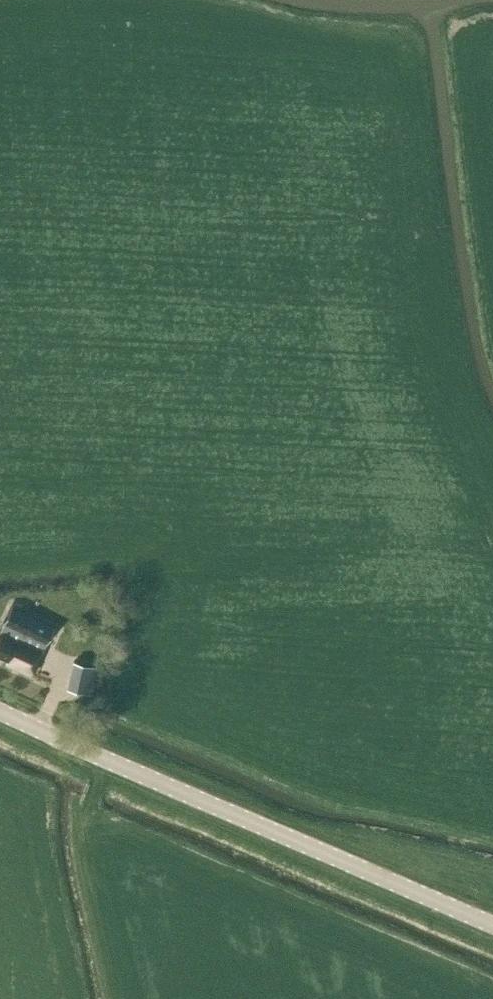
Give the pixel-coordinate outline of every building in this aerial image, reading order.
[(90,599),(87,614),(100,616),(102,601),(90,599)] [(10,606),(3,620),(5,621),(0,631),(0,630),(0,656),(8,660),(6,664),(29,675),(53,626),(10,606)]
